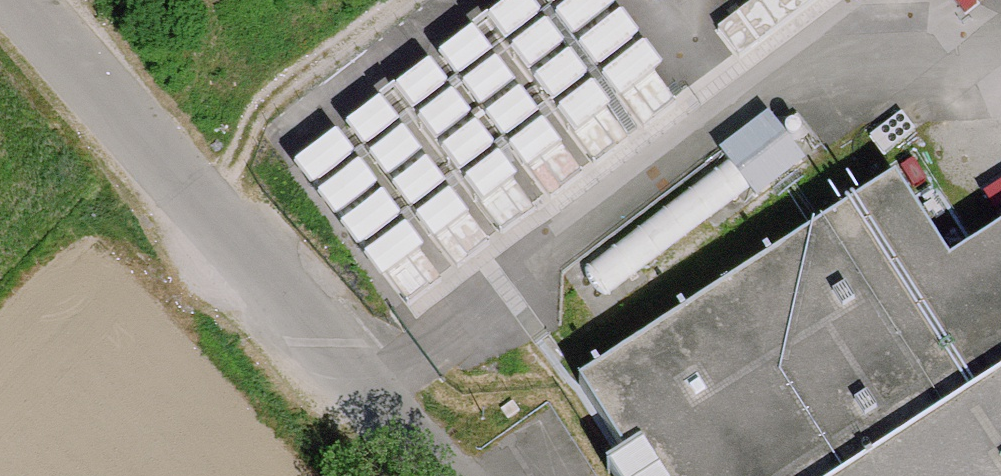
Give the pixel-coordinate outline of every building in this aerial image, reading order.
[(311,145),(407,290),(704,94),(641,0),(532,0),(311,145)] [(764,128),(581,268),(601,297),(788,158),(782,149),(798,136),(798,130),(796,126),(792,123),(784,121),(779,125),(768,133),(764,128)] [(570,381),(614,454),(623,448),(641,475),(840,475),(1000,372),(1000,351),(944,262),(886,176),(570,381)] [(944,262),(1000,351),(1000,226),(944,262)] [(840,475),(1000,475),(1000,372),(840,475)] [(493,416),(510,434),(534,411),(517,393),(493,416)] [(623,448),(614,454),(596,468),(601,475),(641,475),(623,448)]
